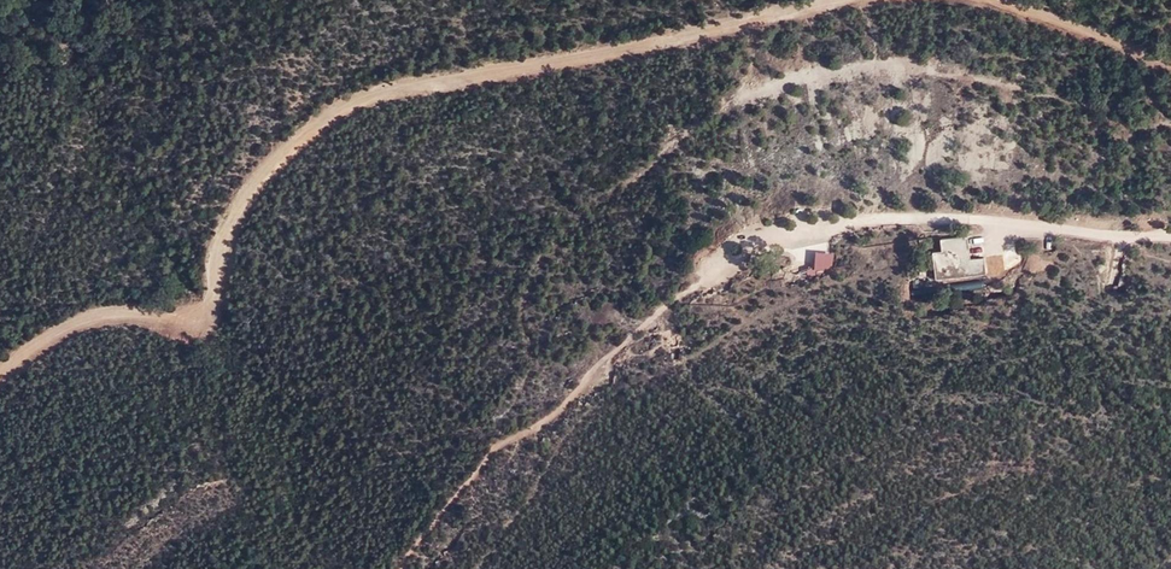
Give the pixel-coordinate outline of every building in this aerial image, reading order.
[(935,278),(985,272),(983,257),(969,258),(966,234),(941,237),(942,251),(931,252),(935,278)]
